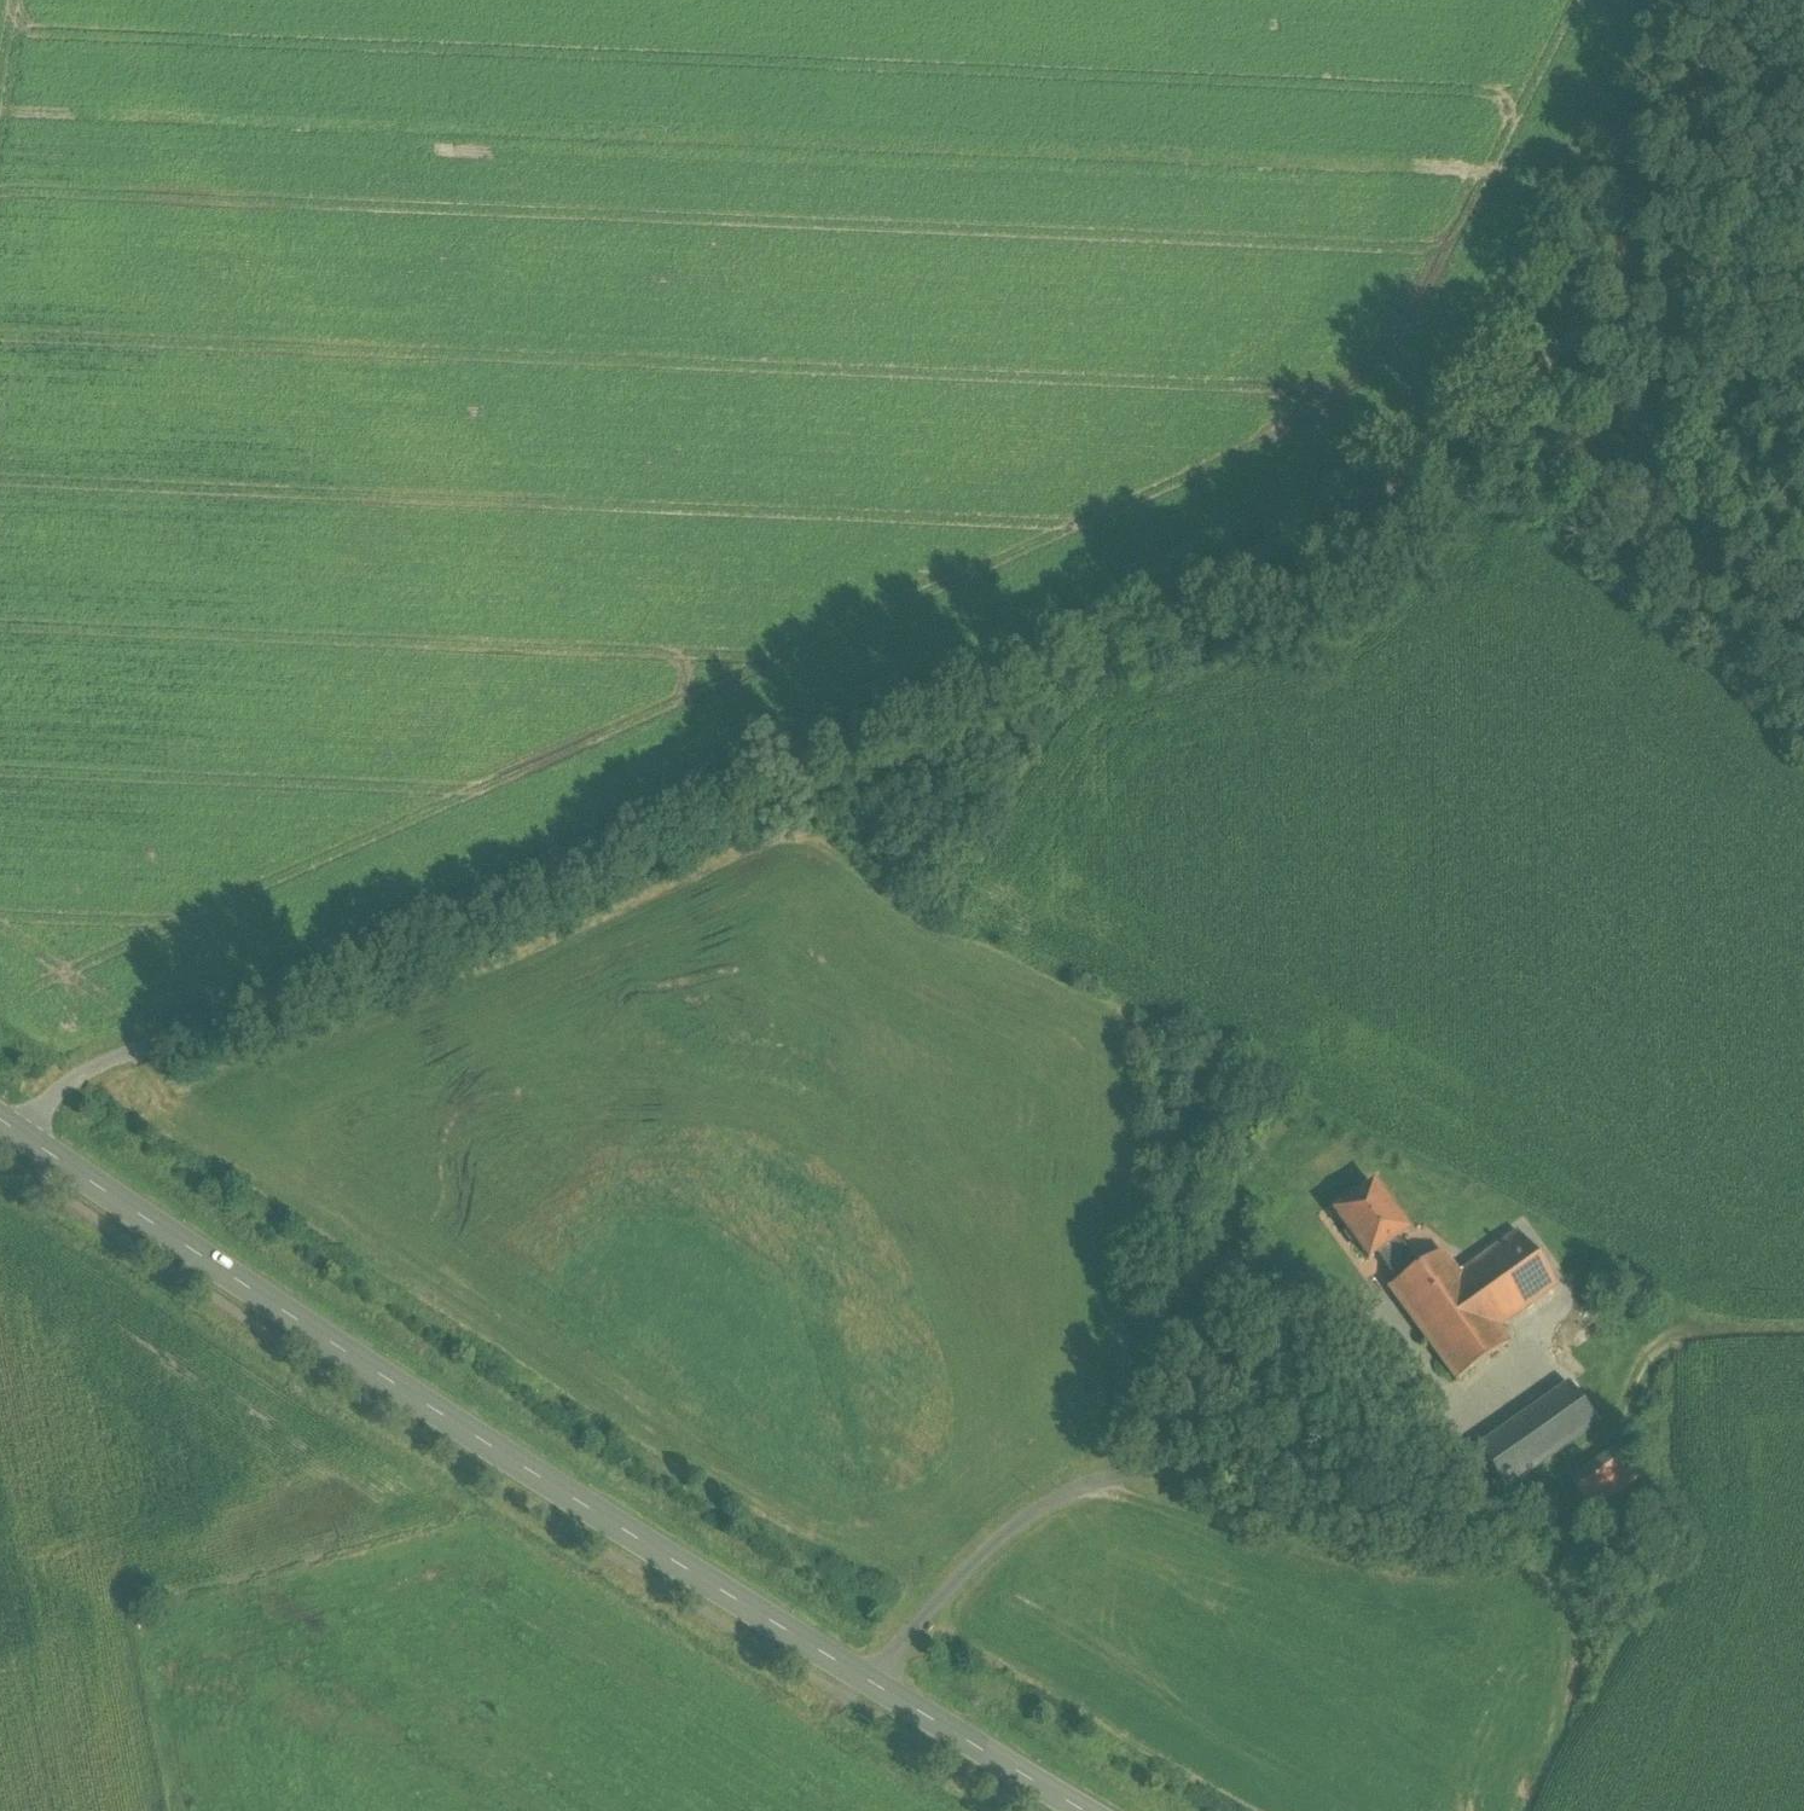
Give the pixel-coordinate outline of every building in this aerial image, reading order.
[(1398,1237),(1357,1185),(1315,1214),(1350,1268),(1365,1259),(1380,1280),(1370,1287),(1441,1384),(1483,1353),(1475,1342),(1550,1292),(1510,1240),(1444,1284),(1420,1255),(1404,1264),(1389,1242),(1398,1237)] [(1552,1391),(1467,1452),(1495,1493),(1501,1489),(1581,1430),(1552,1391)] [(1590,1502),(1640,1485),(1628,1451),(1578,1469),(1590,1502)]
